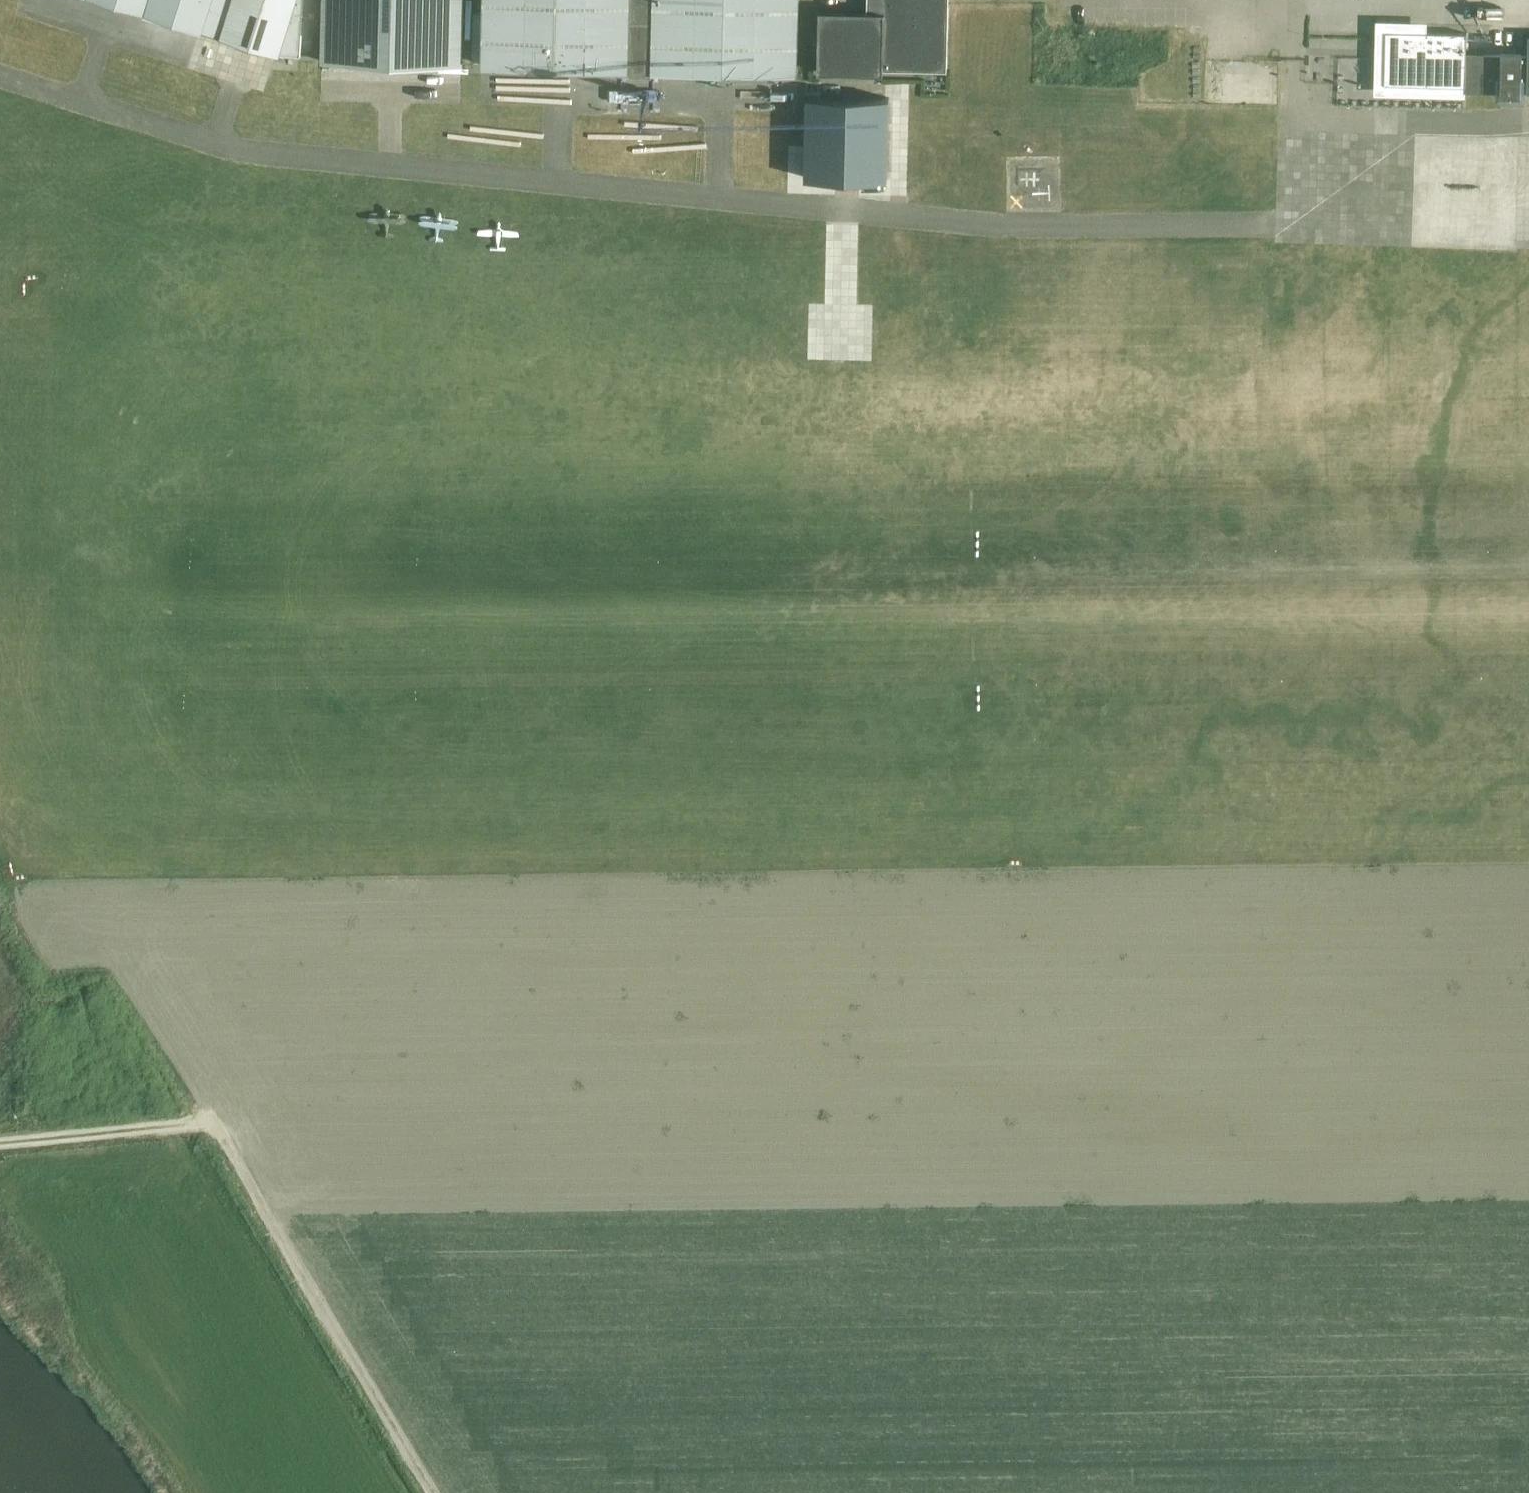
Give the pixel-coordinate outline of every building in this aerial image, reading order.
[(199,29),(208,0),(106,0),(199,29)] [(216,35),(275,54),(276,53),(298,54),(301,0),(227,0),(216,35)] [(462,65),(463,0),(323,0),(321,61),(462,65)] [(482,64),(628,67),(630,0),(484,0),(482,64)] [(628,67),(652,68),(653,0),(630,0),(628,67)] [(652,68),(797,71),(799,0),(653,0),(652,68)] [(867,10),(819,9),(817,71),(883,73),(883,69),(947,70),(948,0),(867,0),(867,10)] [(1384,84),(1465,86),(1465,90),(1501,90),(1501,88),(1519,89),(1519,91),(1528,91),(1528,34),(1527,55),(1520,55),(1520,57),(1502,56),(1502,54),(1496,54),(1497,17),(1461,16),(1461,32),(1386,30),(1384,84)] [(889,97),(806,95),(804,177),(887,178),(889,97)]
